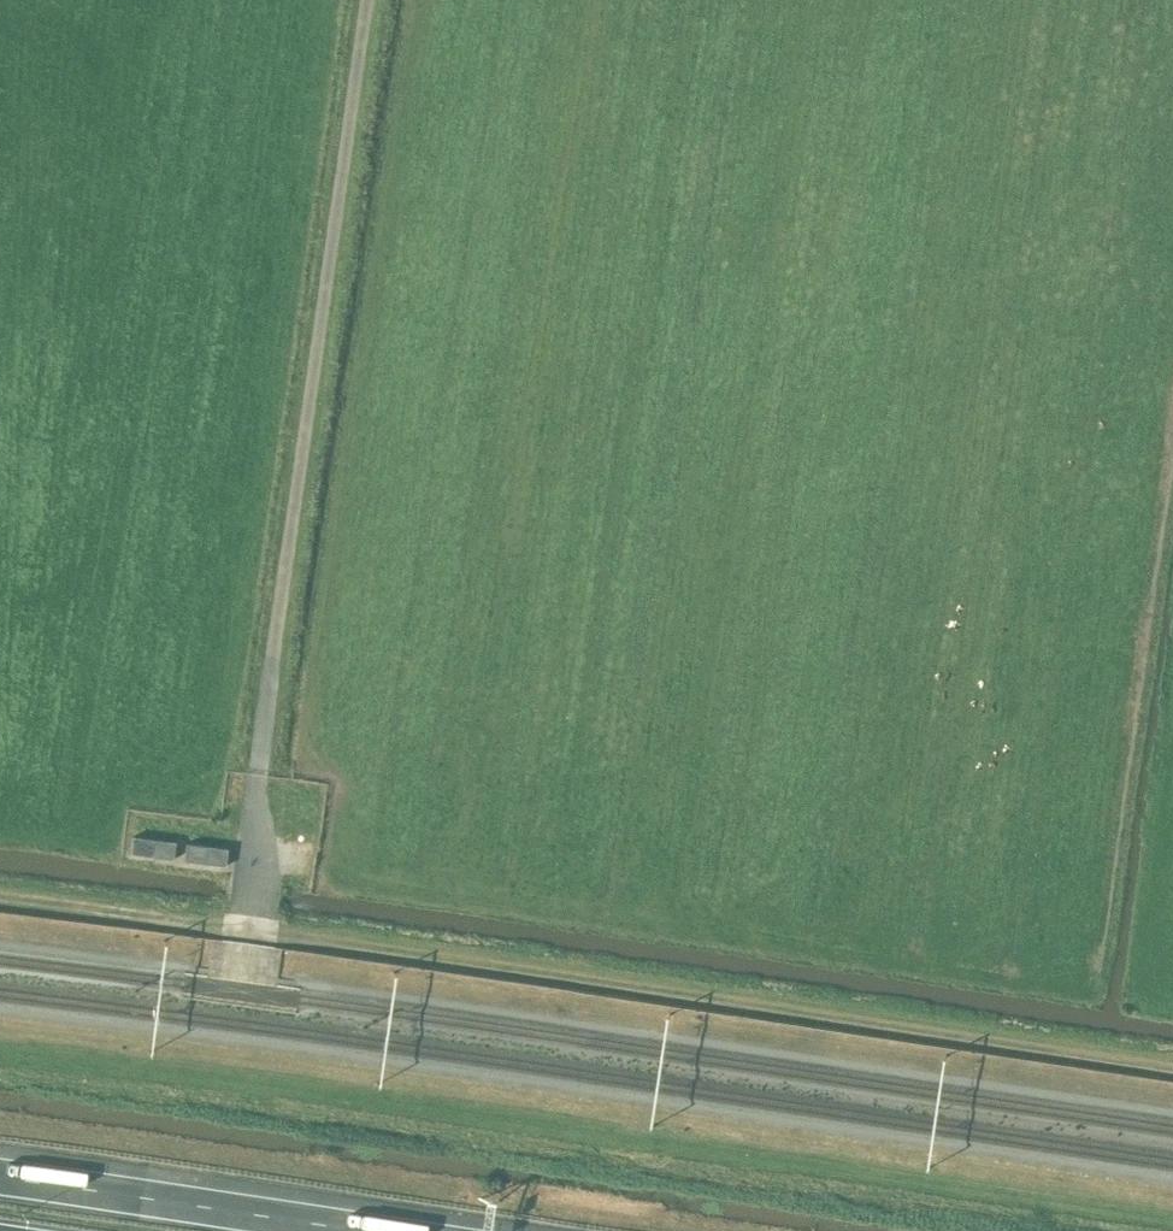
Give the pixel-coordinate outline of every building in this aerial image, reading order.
[(131,854),(174,859),(176,842),(133,836),(131,854)] [(226,866),(229,848),(187,843),(185,861),(226,866)]
